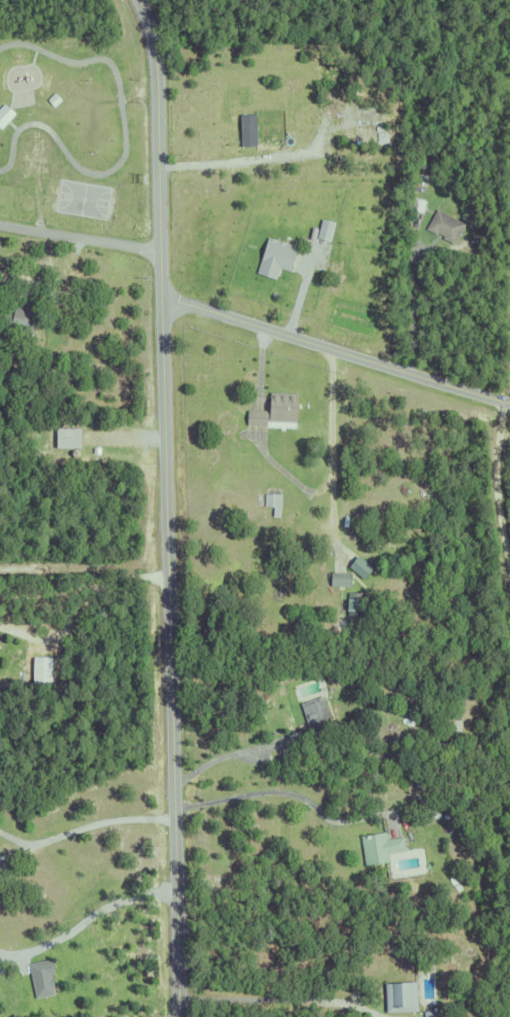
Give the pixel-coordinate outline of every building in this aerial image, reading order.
[(48,99),(56,91),(64,99),(56,107),(48,99)] [(350,101),(375,100),(377,141),(353,142),(350,101)] [(4,129),(0,125),(0,112),(7,104),(18,113),(4,129)] [(245,146),(261,146),(260,113),(244,114),(245,146)] [(410,207),(412,196),(423,198),(421,209),(410,207)] [(440,236),(441,233),(436,230),(435,231),(424,226),(435,206),(462,220),(451,242),(440,236)] [(333,241),(338,222),(325,218),(320,237),(333,241)] [(302,246),(270,237),(260,274),(279,279),(282,268),(295,272),(302,246)] [(472,242),(473,237),(481,239),(479,245),(472,242)] [(8,337),(0,335),(0,309),(3,310),(4,307),(8,308),(9,301),(31,305),(30,312),(35,312),(31,331),(9,327),(8,337)] [(284,393),(284,390),(288,390),(288,393),(293,394),(293,391),(296,391),(295,421),(267,420),(268,389),(271,390),(271,393),(276,393),(276,390),(280,390),(280,393),(284,393)] [(245,423),(245,408),(265,408),(265,424),(245,423)] [(55,445),(55,425),(80,426),(79,446),(55,445)] [(271,514),(271,505),(262,504),(263,492),(280,493),(279,514),(271,514)] [(376,569),(362,556),(352,566),(366,579),(376,569)] [(329,585),(329,570),(350,570),(349,585),(329,585)] [(368,598),(368,615),(346,615),(346,591),(362,591),(362,598),(368,598)] [(36,682),(56,682),(56,657),(36,657),(36,682)] [(321,694),(333,730),(305,739),(300,725),(305,723),(298,701),(321,694)] [(401,835),(403,850),(386,853),(387,860),(363,864),(359,834),(383,831),(384,837),(401,835)] [(53,959),(32,964),(40,999),(61,994),(53,959)] [(383,983),(414,981),(416,1010),(384,1012),(383,983)] [(438,1009),(439,1016),(422,1016),(421,1010),(438,1009)]
